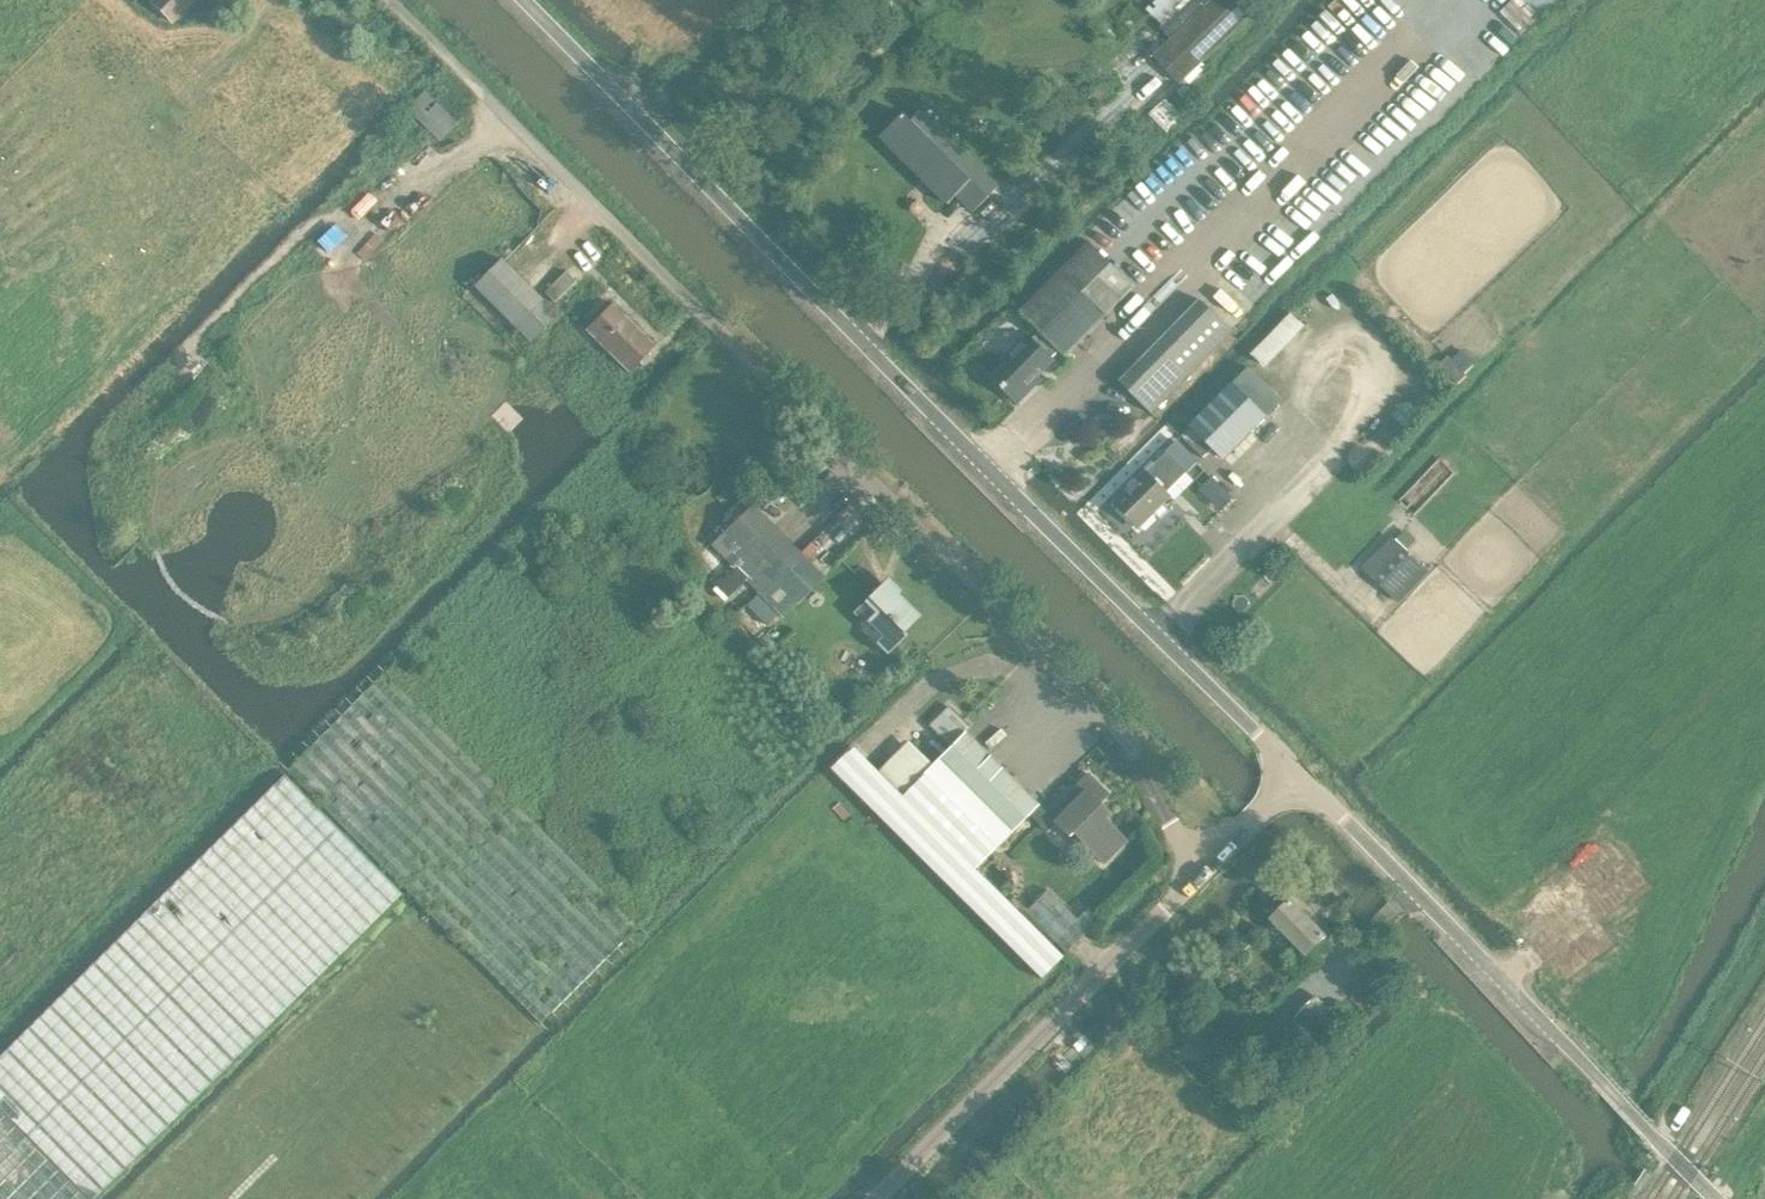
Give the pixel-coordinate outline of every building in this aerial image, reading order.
[(172,25),(174,23),(197,0),(147,0),(172,25)] [(1181,84),(1254,12),(1242,0),(1214,0),(1155,57),(1181,84)] [(974,212),(999,187),(922,111),(912,122),(904,114),(881,138),(948,204),(957,195),(974,212)] [(361,197),(353,189),(337,205),(344,213),(361,197)] [(1020,311),(1040,330),(1060,350),(1066,356),(1135,287),(1089,242),(1020,311)] [(473,285),(528,341),(556,314),(500,258),(473,285)] [(544,292),(554,302),(576,281),(566,271),(544,292)] [(1121,382),(1153,414),(1233,332),(1201,300),(1121,382)] [(627,372),(654,345),(611,302),(584,328),(627,372)] [(1054,361),(1051,359),(1060,350),(1040,330),(1023,348),(1019,344),(1005,358),(1009,362),(993,378),(1018,404),(1042,380),(1038,377),(1054,361)] [(1467,376),(1465,373),(1476,363),(1464,349),(1452,359),(1449,356),(1440,364),(1440,365),(1435,369),(1453,389),(1458,384),(1467,376)] [(1233,385),(1192,425),(1214,447),(1226,459),(1267,418),(1265,417),(1233,385)] [(1192,425),(1182,436),(1203,457),(1214,447),(1192,425)] [(1168,452),(1116,504),(1140,529),(1172,497),(1168,493),(1188,473),(1198,463),(1178,443),(1168,452)] [(711,544),(782,615),(822,576),(751,504),(711,544)] [(807,545),(828,566),(857,537),(836,516),(807,545)] [(1368,573),(1395,599),(1424,569),(1397,543),(1368,573)] [(902,633),(919,616),(892,590),(890,592),(881,583),(854,610),(882,637),(876,644),(886,654),(905,636),(902,633)] [(837,613),(811,587),(782,617),(813,647),(829,632),(823,628),(837,613)] [(1037,805),(963,732),(969,726),(948,705),(929,725),(950,745),(926,769),(1000,842),(1037,805)] [(1000,842),(926,769),(900,795),(852,747),(830,769),(1040,979),(1062,956),(997,890),(1010,877),(992,860),(979,872),(975,868),(1000,842)] [(1071,832),(1101,862),(1124,840),(1102,819),(1107,814),(1097,804),(1107,793),(1086,773),(1045,814),(1066,836),(1071,832)] [(401,894),(284,775),(0,1056),(0,1198),(94,1198),(401,894)] [(1025,911),(1066,952),(1098,920),(1088,910),(1078,920),(1047,889),(1025,911)] [(1308,955),(1326,937),(1292,902),(1273,921),(1291,939),(1281,949),(1303,972),(1314,961),(1308,955)] [(1276,1036),(1306,1067),(1346,1028),(1316,997),(1276,1036)]
